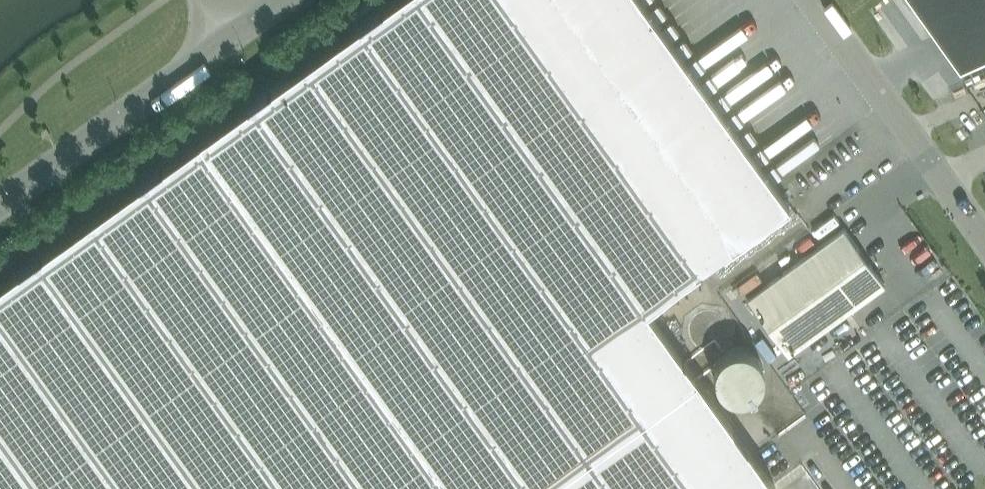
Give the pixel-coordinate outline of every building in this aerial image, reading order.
[(776,482),(754,453),(645,306),(789,202),(774,183),(643,0),(389,0),(0,281),(0,488),(766,488),(776,482)] [(959,68),(984,56),(984,0),(911,0),(959,68)] [(844,228),(746,299),(786,355),(885,284),(844,228)] [(731,331),(731,326),(730,317),(727,313),(724,309),(720,306),(717,304),(708,302),(702,302),(698,304),(691,308),(688,312),(685,316),(684,321),(683,325),(685,333),(686,337),(689,342),(692,345),(697,348),(701,349),(706,350),(710,349),(715,348),(720,346),(723,343),(726,340),(729,335),(731,331)]
